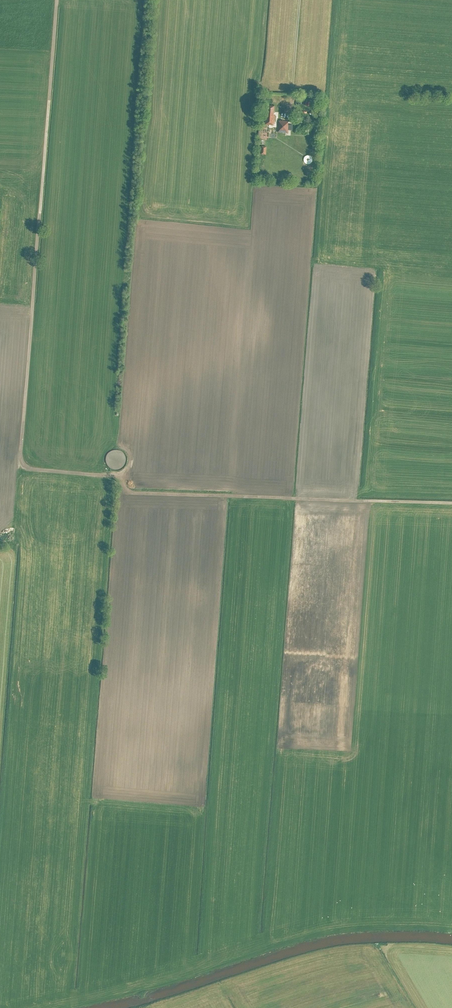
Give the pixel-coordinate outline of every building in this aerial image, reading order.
[(274,116),(274,106),(268,106),(268,111),(267,111),(266,125),(274,125),(275,116),(274,116)] [(279,121),(278,132),(288,133),(289,125),(288,125),(288,121),(279,121)] [(269,132),(269,127),(261,127),(261,128),(259,128),(258,140),(260,140),(261,131),(269,132)] [(309,155),(308,155),(307,155),(306,156),(305,156),(304,157),(304,158),(303,159),(303,160),(303,161),(304,161),(304,162),(305,163),(306,164),(307,164),(308,164),(309,164),(310,164),(311,163),(311,162),(312,162),(312,161),(312,160),(312,159),(312,158),(312,157),(311,157),(311,156),(310,156),(309,155)]
